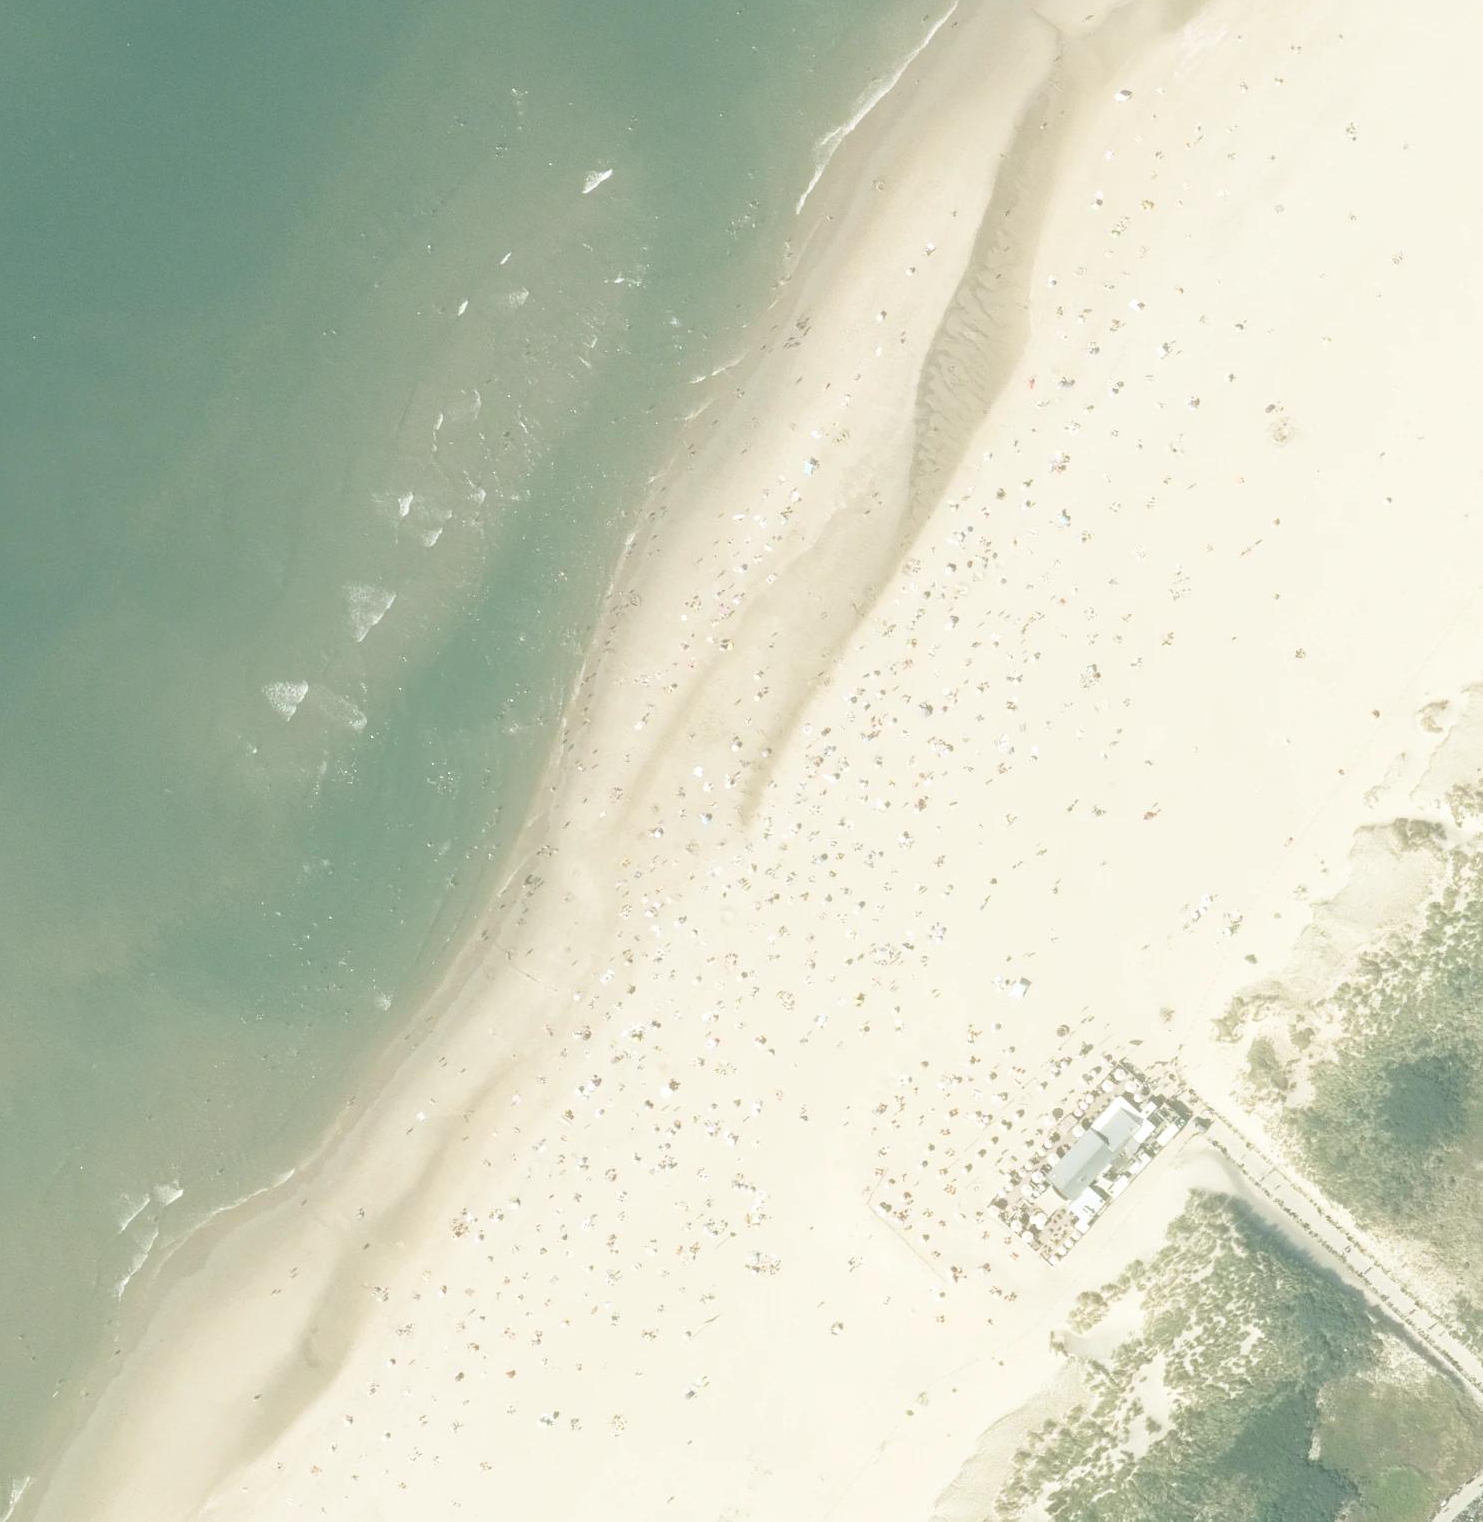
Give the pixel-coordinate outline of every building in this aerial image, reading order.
[(1149,1124),(1118,1094),(1044,1175),(1077,1204),(1149,1124)]
